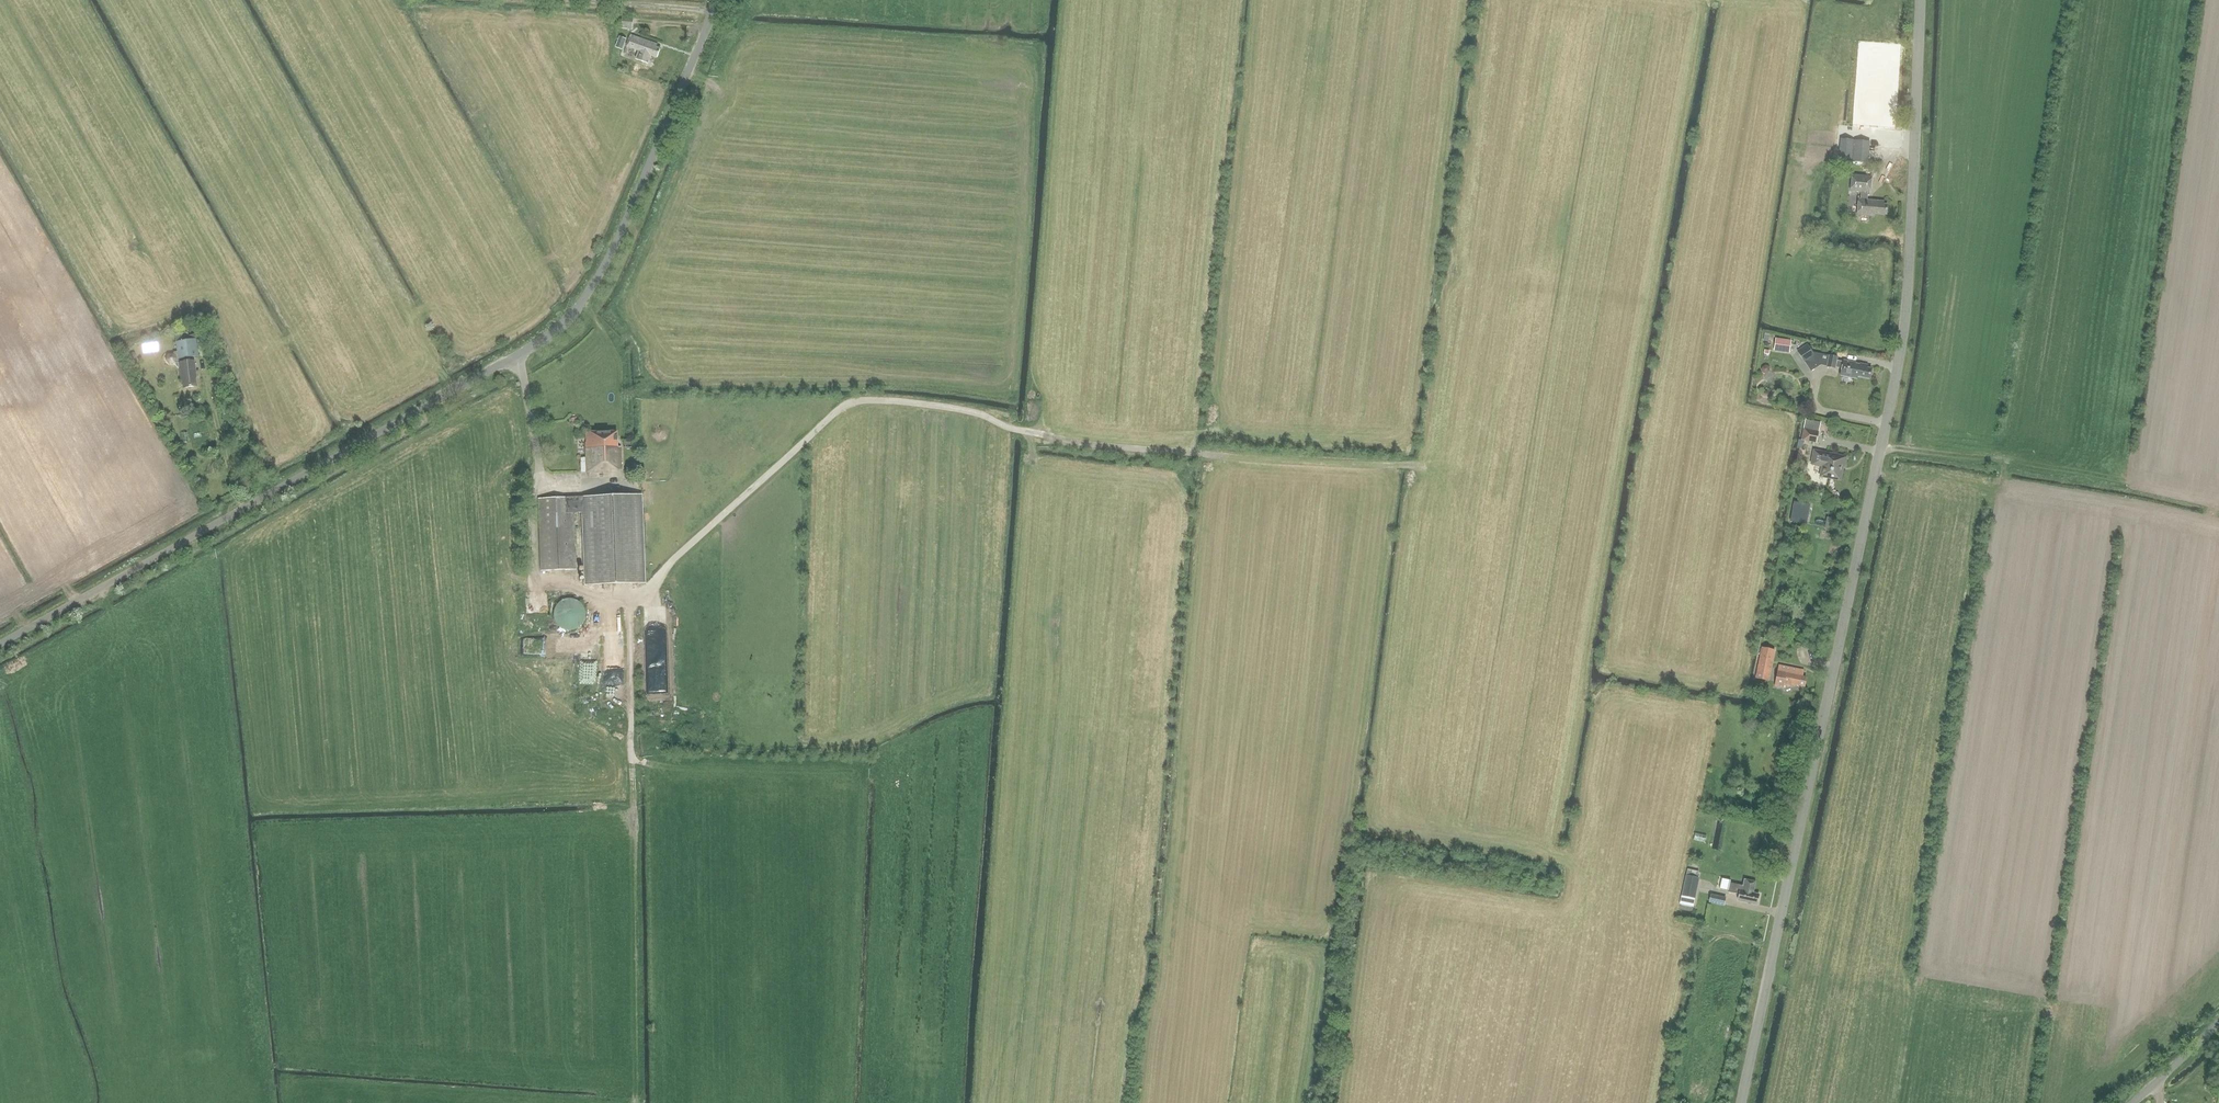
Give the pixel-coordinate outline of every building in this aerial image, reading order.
[(633,29),(634,18),(623,17),(622,28),(633,29)] [(658,58),(662,50),(657,48),(659,45),(633,35),(629,47),(640,51),(637,60),(649,65),(653,56),(658,58)] [(623,50),(627,39),(620,36),(616,47),(623,50)] [(1868,162),(1869,141),(1840,139),(1839,160),(1868,162)] [(1871,193),(1872,176),(1852,175),(1851,191),(1861,192),(1861,199),(1859,198),(1857,215),(1874,216),(1874,213),(1886,214),(1887,204),(1884,204),(1884,202),(1867,200),(1868,192),(1871,193)] [(203,334),(201,323),(194,325),(196,335),(203,334)] [(169,363),(174,363),(178,368),(181,367),(183,388),(197,386),(196,380),(195,368),(193,360),(192,360),(192,358),(200,357),(198,340),(196,340),(194,340),(194,335),(177,337),(178,342),(179,351),(174,352),(173,353),(168,354),(166,359),(169,363)] [(1774,347),(1789,350),(1790,340),(1775,338),(1774,347)] [(1840,356),(1832,355),(1811,350),(1808,344),(1797,351),(1811,372),(1822,364),(1838,368),(1838,365),(1844,367),(1843,375),(1859,379),(1860,377),(1872,379),(1874,369),(1870,368),(1871,365),(1846,360),(1846,361),(1839,360),(1840,356)] [(1817,442),(1820,430),(1805,427),(1802,439),(1817,442)] [(611,471),(621,471),(621,449),(617,449),(617,433),(586,434),(587,462),(581,463),(581,473),(611,472),(611,471)] [(1844,465),(1844,464),(1846,457),(1815,450),(1813,463),(1823,466),(1821,475),(1839,479),(1841,470),(1841,469),(1841,466),(1842,466),(1843,466),(1844,465)] [(581,498),(574,498),(539,500),(542,572),(577,571),(574,512),(582,512),(584,585),(646,583),(642,494),(581,497),(581,498)] [(1806,524),(1810,505),(1794,502),(1791,521),(1806,524)] [(1827,517),(1825,527),(1832,529),(1834,519),(1827,517)] [(577,601),(573,599),(568,599),(563,600),(559,603),(556,606),(554,611),(554,616),(555,621),(558,625),(562,628),(566,629),(571,630),(576,628),(580,626),(583,622),(585,617),(585,612),(584,608),(581,604),(577,601)] [(1767,692),(1773,661),(1760,658),(1754,689),(1767,692)] [(1805,687),(1807,678),(1803,677),(1804,671),(1780,666),(1775,687),(1784,689),(1784,686),(1792,688),(1793,685),(1805,687)] [(1688,869),(1686,875),(1698,878),(1699,871),(1688,869)] [(1695,898),(1700,878),(1698,878),(1686,875),(1682,896),(1695,898)] [(1756,882),(1744,880),(1743,885),(1730,883),(1729,892),(1740,894),(1738,901),(1757,905),(1759,895),(1753,893),(1754,888),(1756,882)] [(1724,906),(1727,898),(1711,894),(1709,902),(1724,906)]
